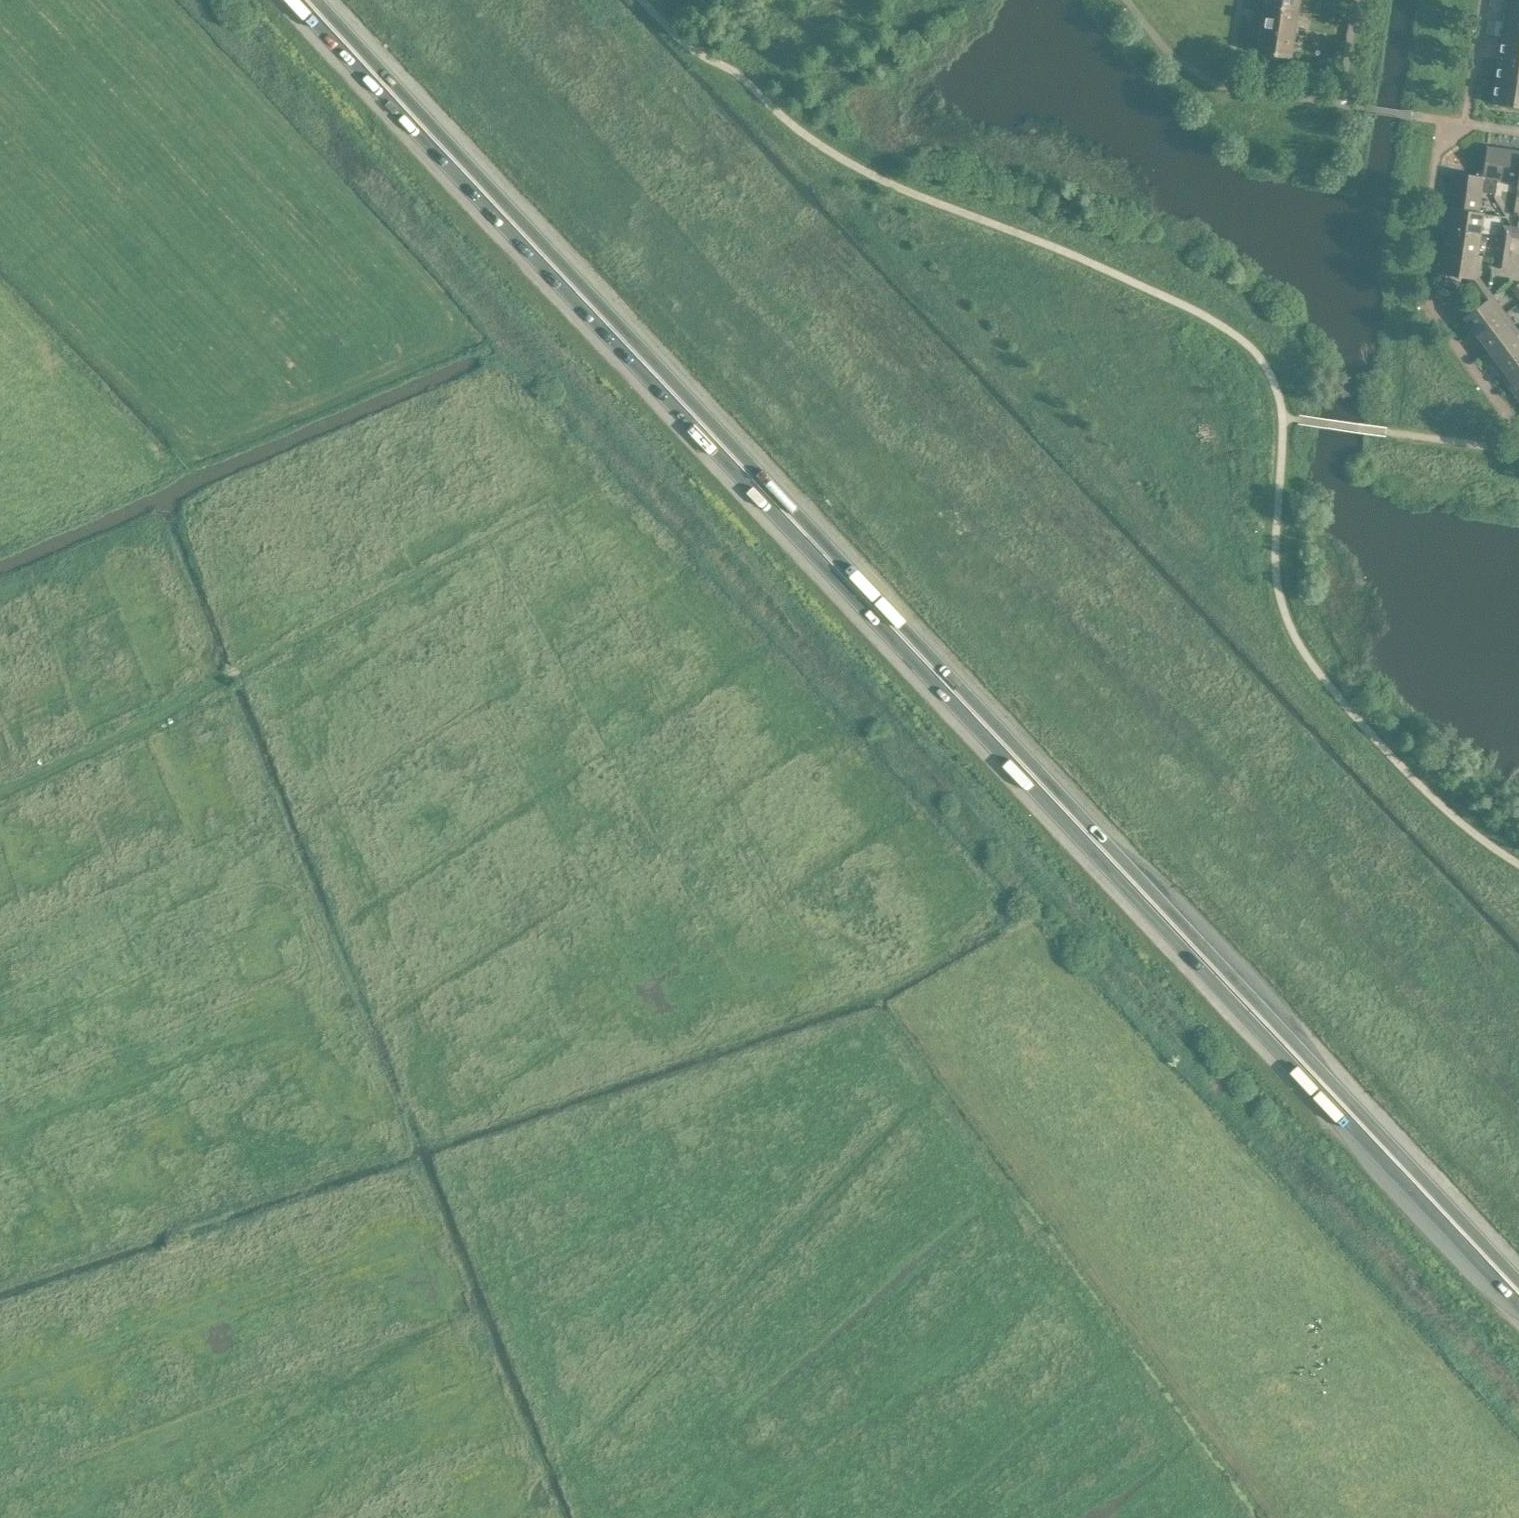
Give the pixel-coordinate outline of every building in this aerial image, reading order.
[(1264,7),(1297,11),(1299,0),(1265,0),(1264,7)] [(1504,16),(1518,18),(1518,0),(1507,0),(1504,16)] [(1250,19),(1249,28),(1294,34),(1297,11),(1264,7),(1262,21),(1250,19)] [(1504,16),(1501,38),(1518,40),(1518,18),(1504,16)] [(1294,34),(1249,28),(1248,36),(1259,37),(1257,52),(1290,57),(1294,34)] [(1498,59),(1518,62),(1518,40),(1501,38),(1498,59)] [(1498,59),(1495,81),(1518,84),(1518,62),(1498,59)] [(1495,81),(1492,102),(1518,106),(1518,84),(1495,81)] [(1482,175),(1495,193),(1497,179),(1517,182),(1518,168),(1518,151),(1486,146),(1482,175)] [(1453,171),(1447,206),(1478,211),(1481,191),(1495,193),(1482,175),(1453,171)] [(1478,211),(1447,206),(1444,227),(1480,233),(1483,211),(1478,211)] [(1503,224),(1501,236),(1510,237),(1511,235),(1518,237),(1518,227),(1503,224)] [(1444,227),(1441,249),(1476,254),(1480,233),(1444,227)] [(1510,237),(1501,236),(1496,266),(1506,268),(1510,237)] [(1476,254),(1441,249),(1438,272),(1445,273),(1445,279),(1459,282),(1460,276),(1478,278),(1481,255),(1476,254)] [(1480,294),(1487,289),(1482,281),(1474,287),(1480,294)] [(1505,312),(1492,295),(1463,316),(1476,334),(1505,312)] [(1505,312),(1476,334),(1488,350),(1485,353),(1485,354),(1515,334),(1518,331),(1505,312)] [(1515,334),(1485,354),(1499,372),(1518,357),(1518,339),(1515,334)] [(1499,372),(1512,390),(1518,384),(1518,357),(1499,372)]
